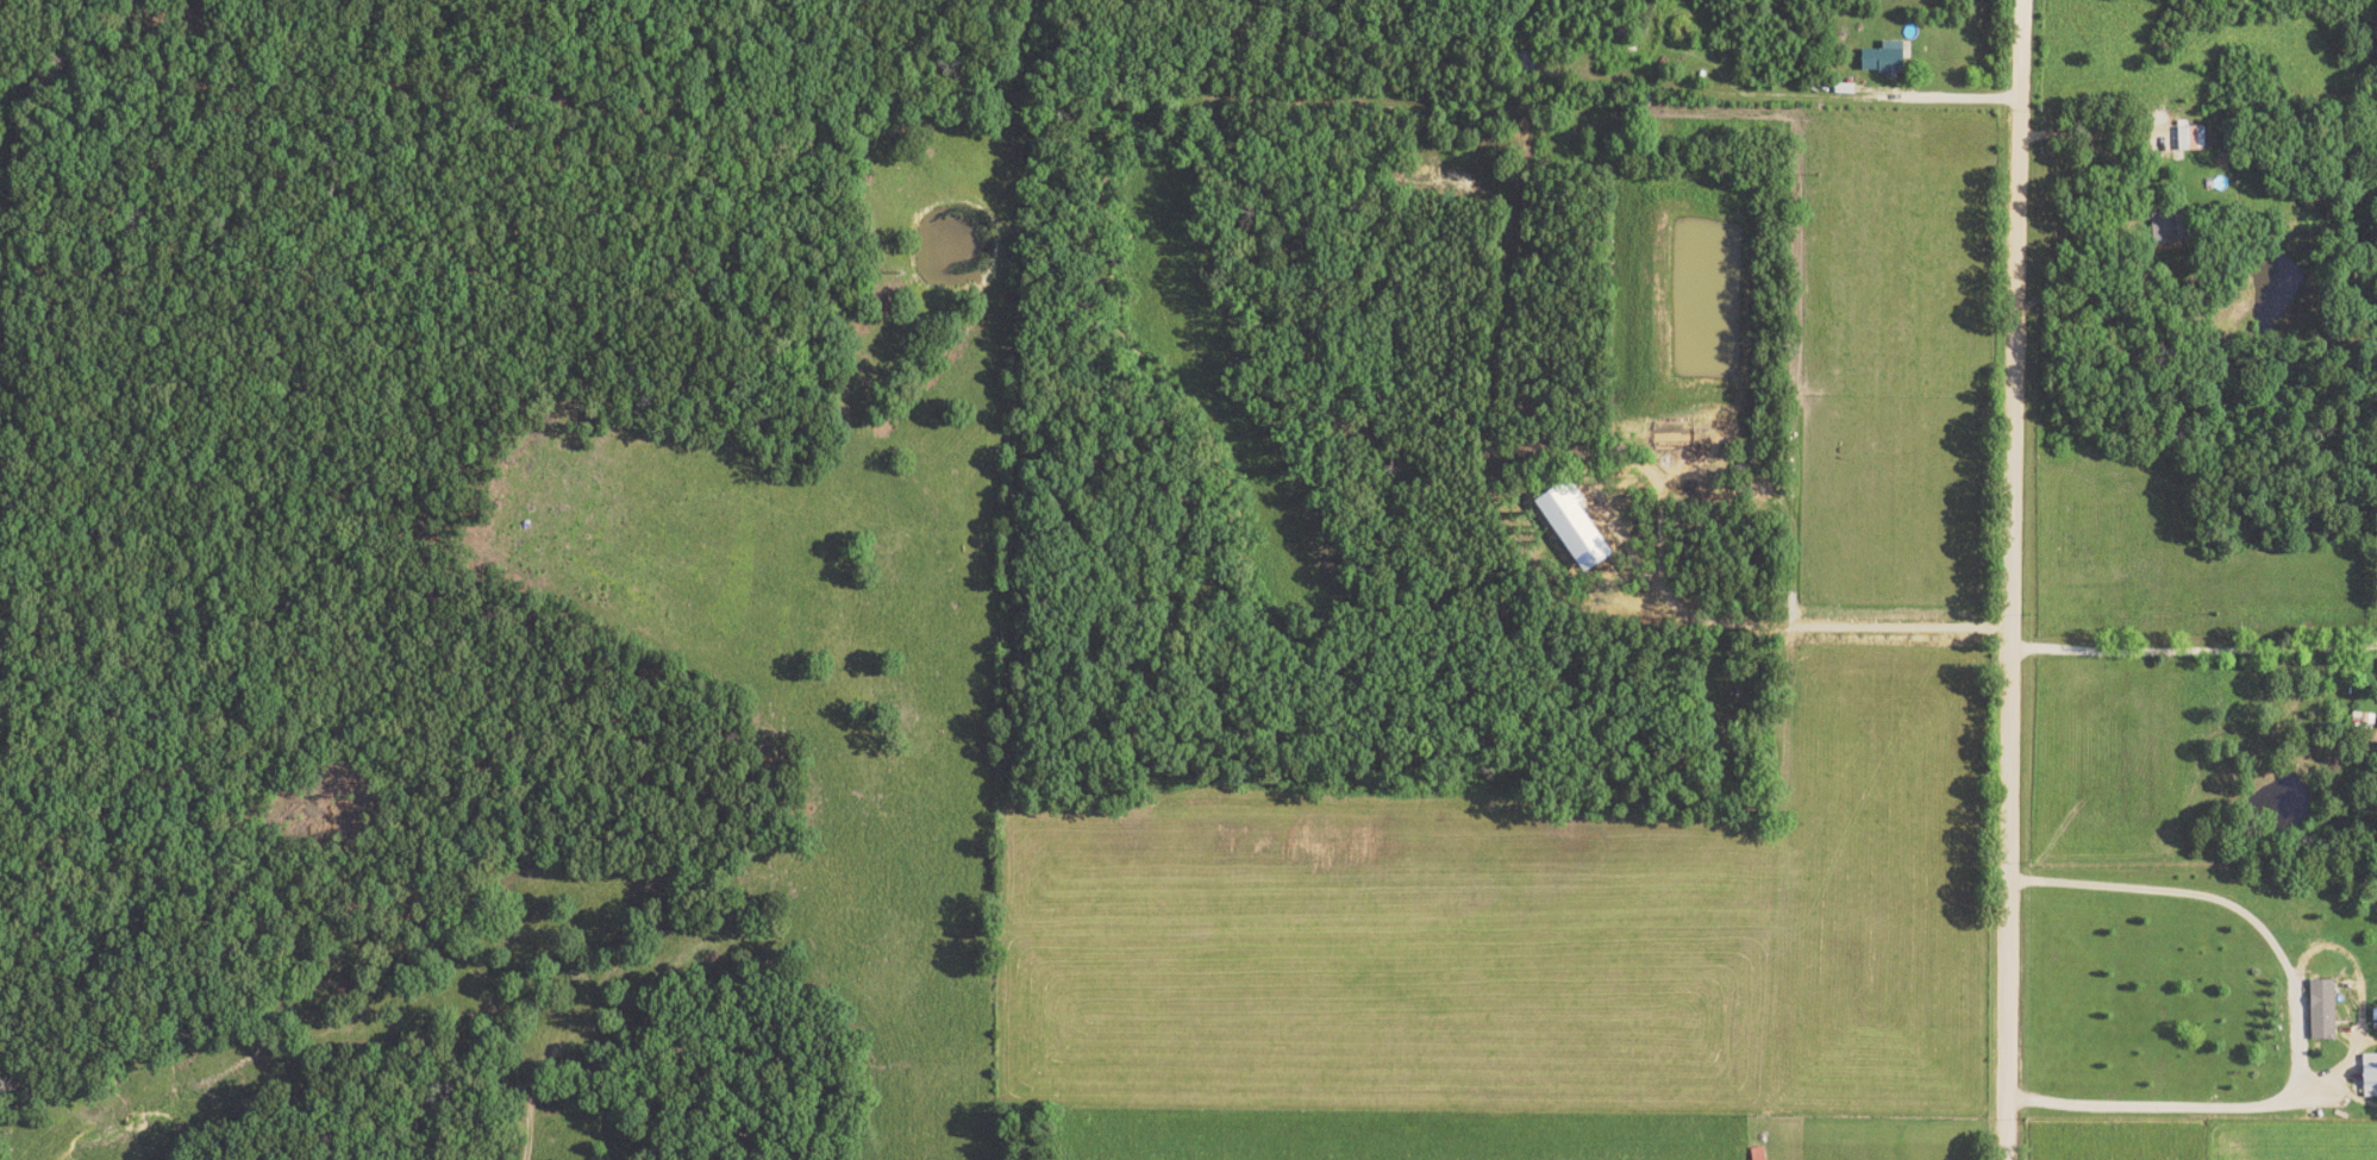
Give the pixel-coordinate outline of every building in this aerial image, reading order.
[(1879,49),(1857,50),(1858,72),(1884,71),(1884,79),(1898,78),(1897,41),(1878,42),(1879,49)] [(2175,127),(2176,151),(2198,150),(2198,127),(2175,127)] [(1576,572),(1607,555),(1577,503),(1582,500),(1570,479),(1535,499),(1576,572)] [(2332,1042),(2331,981),(2307,981),(2308,1042),(2332,1042)] [(2376,1098),(2376,1055),(2359,1055),(2360,1098),(2376,1098)] [(1750,1159),(1764,1159),(1762,1148),(1748,1150),(1750,1159)]
